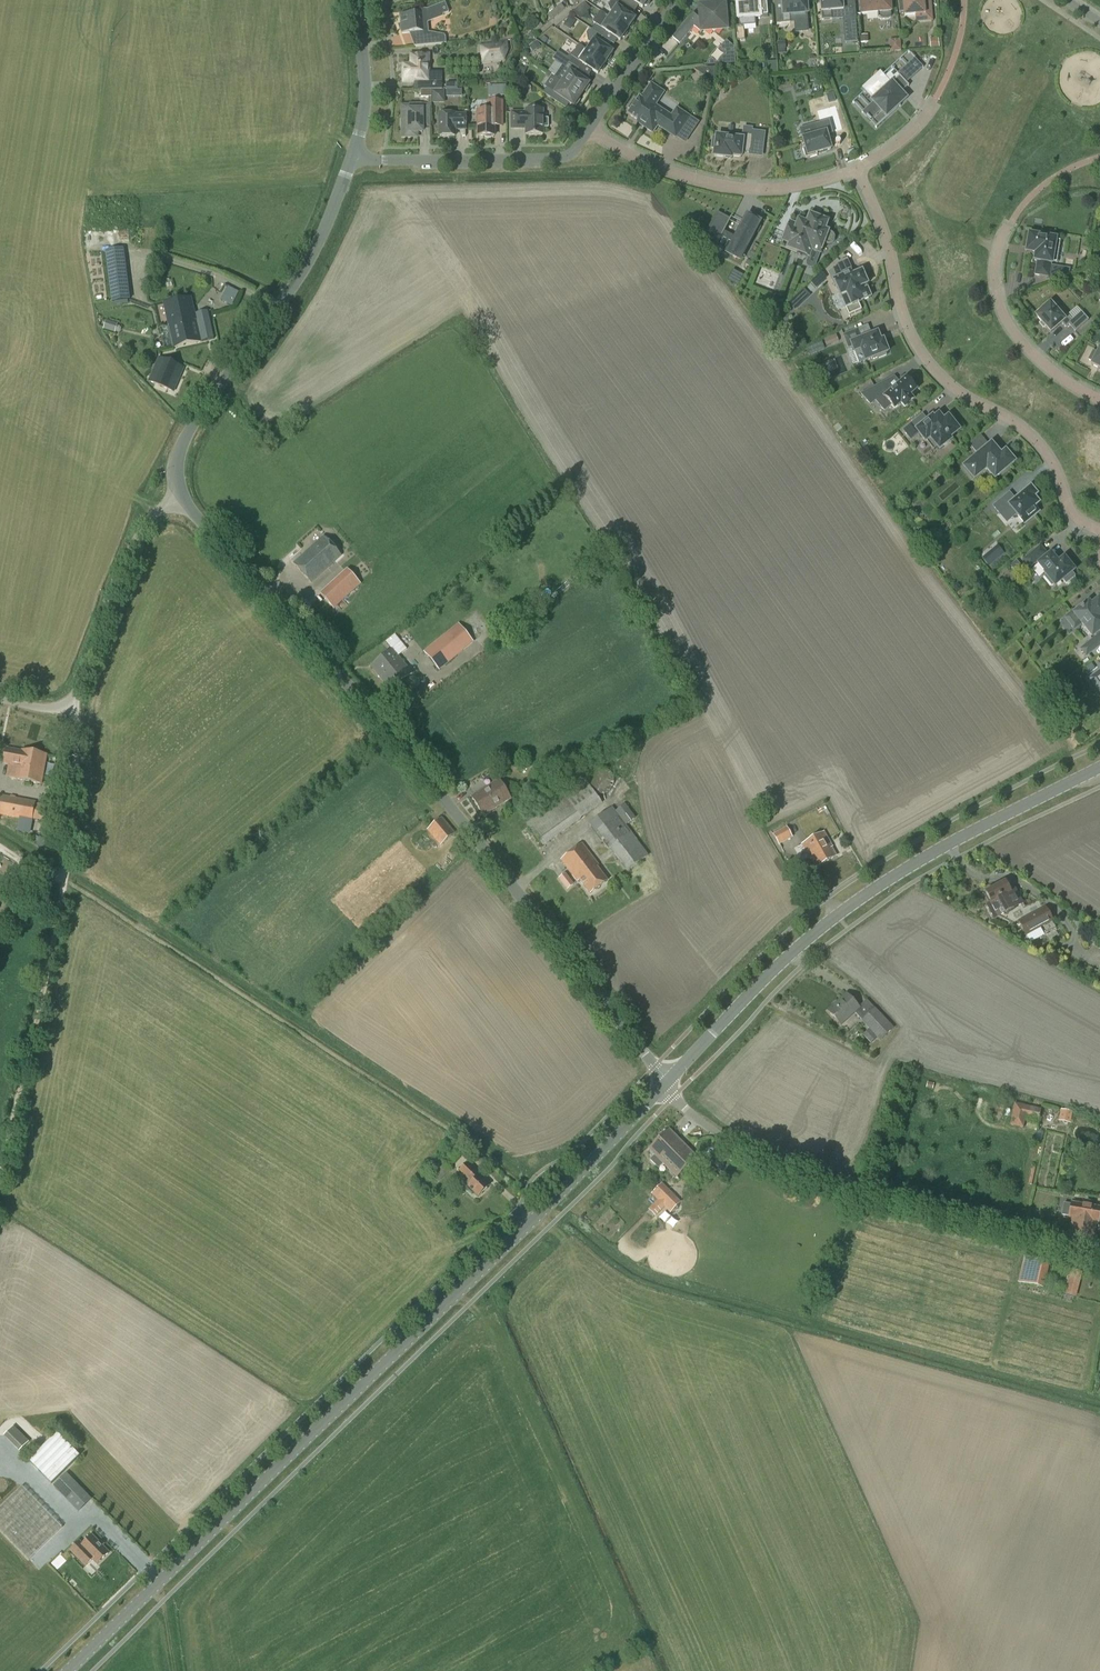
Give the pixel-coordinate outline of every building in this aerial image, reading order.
[(609,17),(628,30),(628,29),(631,28),(634,24),(633,21),(635,19),(622,10),(626,5),(619,0),(612,0),(608,6),(611,11),(613,13),(610,16),(609,17)] [(783,10),(776,10),(777,24),(794,22),(801,22),(802,33),(809,32),(806,0),(782,0),(783,10)] [(832,19),(832,20),(843,19),(845,43),(857,41),(856,26),(857,26),(857,25),(856,25),(856,20),(856,16),(853,16),(852,6),(843,7),(842,0),(820,0),(822,20),(832,19)] [(891,12),(890,0),(860,0),(862,14),(878,13),(878,18),(879,19),(880,20),(882,20),(887,19),(889,19),(890,18),(891,16),(891,12)] [(904,16),(915,15),(915,23),(932,21),(930,0),(903,0),(904,16)] [(424,33),(423,23),(443,15),(449,12),(445,2),(426,9),(426,11),(422,13),(400,15),(401,34),(423,32),(424,45),(414,46),(414,47),(446,44),(445,37),(424,33)] [(755,25),(755,17),(768,16),(766,2),(737,4),(739,26),(735,27),(736,41),(745,40),(743,26),(755,25)] [(714,32),(727,17),(726,5),(726,3),(724,3),(711,4),(699,19),(693,14),(694,12),(672,38),(679,44),(694,27),(700,32),(700,33),(702,33),(702,32),(707,26),(714,32)] [(554,10),(557,14),(564,9),(561,4),(554,10)] [(551,20),(557,14),(554,10),(547,16),(551,20)] [(627,31),(628,30),(609,17),(600,11),(593,23),(595,24),(592,30),(602,37),(604,38),(608,33),(620,41),(622,38),(625,38),(627,34),(627,31)] [(536,32),(543,27),(539,22),(532,28),(536,32)] [(591,44),(587,51),(605,63),(606,61),(609,61),(611,57),(611,55),(613,52),(598,42),(602,37),(592,30),(590,28),(586,33),(588,41),(591,44)] [(736,63),(735,47),(726,40),(718,50),(724,54),(717,63),(711,58),(704,66),(736,63)] [(479,45),(482,65),(504,62),(509,50),(507,41),(479,45)] [(605,63),(587,51),(579,45),(571,56),(570,55),(567,58),(557,52),(556,54),(567,61),(579,69),(580,70),(583,64),(598,74),(600,71),(602,71),(605,67),(604,65),(605,63)] [(429,72),(428,54),(411,54),(411,64),(403,64),(403,82),(426,82),(426,90),(442,90),(442,72),(429,72)] [(554,76),(558,79),(581,95),(584,91),(586,92),(590,86),(588,85),(589,84),(575,75),(579,69),(567,61),(556,54),(552,59),(562,65),(554,76)] [(907,65),(916,74),(923,68),(914,58),(907,65)] [(777,62),(769,62),(769,72),(777,72),(777,62)] [(715,67),(695,69),(694,70),(708,80),(713,81),(715,67)] [(870,105),(862,113),(870,121),(878,114),(884,121),(885,122),(898,110),(902,107),(908,101),(901,93),(909,86),(906,83),(900,76),(898,74),(897,74),(894,69),(884,78),(881,81),(887,88),(871,102),(869,104),(870,105)] [(578,99),(581,95),(558,79),(550,90),(547,87),(543,93),(556,102),(560,97),(573,106),(574,105),(576,107),(581,100),(578,99)] [(630,110),(628,114),(638,121),(637,123),(652,133),(657,126),(675,138),(683,127),(691,133),(698,123),(677,108),(676,109),(678,110),(673,118),(665,113),(664,114),(654,107),(658,101),(656,100),(662,92),(663,93),(664,93),(651,84),(641,99),(639,98),(637,101),(634,100),(628,109),(630,110)] [(488,97),(506,97),(506,86),(488,86),(488,97)] [(478,136),(494,136),(494,126),(502,126),(502,101),(488,102),(488,111),(477,111),(478,136)] [(805,148),(802,148),(806,159),(817,156),(817,153),(825,151),(831,149),(827,134),(832,133),(843,130),(836,105),(816,111),(820,124),(815,125),(817,135),(803,139),(805,148)] [(402,137),(410,136),(410,132),(422,132),(422,116),(429,116),(428,106),(402,106),(402,137)] [(542,118),(542,109),(526,109),(526,112),(511,112),(511,129),(526,128),(526,135),(543,135),(542,128),(548,128),(548,118),(542,118)] [(455,115),(455,114),(439,114),(439,136),(455,136),(455,129),(466,129),(466,115),(455,115)] [(715,149),(714,156),(732,159),(732,156),(741,157),(741,152),(749,153),(750,145),(763,146),(765,133),(752,131),(751,135),(743,134),(742,140),(716,137),(716,138),(713,137),(712,148),(715,149)] [(833,235),(831,233),(825,230),(828,222),(809,215),(806,223),(798,220),(797,224),(790,222),(782,242),(789,245),(790,244),(798,247),(795,252),(808,257),(807,261),(806,264),(808,267),(811,268),(814,267),(815,265),(820,254),(824,243),(826,244),(829,244),(832,243),(834,241),(834,237),(833,235)] [(724,231),(730,222),(718,216),(707,235),(719,242),(716,247),(728,253),(728,254),(734,257),(733,258),(736,260),(737,258),(739,260),(759,223),(747,216),(736,238),(724,231)] [(1042,236),(1030,234),(1027,246),(1030,247),(1029,252),(1036,253),(1035,260),(1038,261),(1035,274),(1049,277),(1051,264),(1052,264),(1057,239),(1054,238),(1054,236),(1043,234),(1042,236)] [(765,244),(760,263),(774,268),(781,250),(765,244)] [(129,283),(129,247),(112,247),(112,268),(127,268),(127,273),(122,273),(122,283),(129,283)] [(829,273),(834,285),(835,284),(839,293),(845,290),(851,305),(845,307),(849,315),(861,310),(858,303),(860,302),(871,297),(867,289),(866,289),(865,286),(868,285),(862,271),(852,276),(851,273),(852,272),(847,259),(840,262),(829,273)] [(1056,280),(1068,276),(1065,269),(1054,274),(1056,280)] [(744,276),(732,270),(727,279),(739,286),(744,276)] [(796,296),(788,304),(795,311),(803,303),(796,296)] [(163,304),(173,347),(214,338),(208,311),(195,314),(191,297),(163,304)] [(1081,312),(1077,315),(1072,320),(1067,315),(1063,318),(1050,303),(1036,316),(1051,333),(1061,323),(1066,328),(1069,325),(1075,332),(1088,320),(1081,312)] [(115,333),(118,324),(106,320),(103,329),(115,333)] [(854,352),(858,363),(864,360),(865,362),(877,357),(878,359),(886,356),(886,353),(888,352),(883,340),(881,341),(877,333),(861,339),(857,330),(844,336),(849,348),(852,347),(854,352)] [(1097,353),(1093,351),(1088,360),(1093,362),(1091,365),(1099,369),(1099,347),(1097,353)] [(174,393),(185,368),(159,357),(148,382),(174,393)] [(885,383),(869,391),(884,409),(890,404),(894,409),(901,403),(905,407),(913,401),(909,396),(915,390),(913,388),(915,386),(910,380),(908,382),(906,379),(892,391),(885,383)] [(943,422),(938,415),(935,418),(934,416),(922,426),(917,419),(903,431),(908,438),(917,431),(926,442),(931,437),(940,448),(950,440),(949,438),(958,431),(957,429),(959,428),(955,422),(953,424),(948,418),(943,422)] [(973,442),(969,445),(976,452),(979,449),(973,442)] [(991,444),(969,463),(964,467),(974,479),(986,469),(995,478),(1014,462),(1005,452),(1001,456),(991,444)] [(1000,515),(1006,509),(1013,518),(1017,515),(1025,524),(1040,512),(1036,507),(1040,504),(1034,498),(1037,495),(1031,487),(1016,500),(1009,493),(993,507),(1000,515)] [(311,583),(341,556),(323,536),(293,564),(311,583)] [(1075,576),(1072,573),(1075,570),(1064,558),(1058,563),(1051,554),(1043,560),(1036,551),(1024,560),(1030,568),(1037,562),(1045,573),(1045,574),(1046,576),(1045,577),(1052,586),(1053,585),(1055,587),(1063,580),(1066,584),(1075,576)] [(354,580),(347,572),(342,576),(341,576),(322,595),(334,608),(354,590),(349,584),(354,580)] [(1099,600),(1091,606),(1088,603),(1082,607),(1081,606),(1071,613),(1080,624),(1082,623),(1088,630),(1086,631),(1091,637),(1099,630),(1099,602),(1099,600)] [(459,623),(447,632),(423,652),(439,671),(473,642),(459,623)] [(378,661),(371,667),(389,689),(391,691),(398,685),(413,674),(399,657),(408,650),(396,636),(386,643),(392,650),(378,661)] [(1087,656),(1099,647),(1093,640),(1081,650),(1087,656)] [(1092,679),(1099,690),(1099,673),(1092,679)] [(388,711),(398,702),(389,691),(379,700),(388,711)] [(41,784),(46,755),(6,748),(5,752),(2,753),(1,759),(3,761),(3,764),(19,767),(16,779),(41,784)] [(485,815),(511,799),(499,780),(473,796),(485,815)] [(526,824),(542,846),(580,818),(561,791),(553,797),(557,802),(526,824)] [(0,795),(0,796),(0,815),(32,821),(36,802),(15,798),(16,797),(11,796),(11,797),(0,795)] [(636,818),(625,804),(615,811),(613,808),(589,825),(608,850),(609,849),(627,872),(649,855),(626,826),(636,818)] [(442,844),(454,833),(441,817),(428,828),(442,844)] [(779,845),(793,837),(786,826),(773,834),(779,845)] [(816,867),(836,856),(831,848),(832,847),(824,832),(802,844),(811,859),(811,858),(816,867)] [(423,846),(429,841),(424,835),(418,840),(423,846)] [(607,881),(597,867),(598,866),(582,844),(561,860),(577,881),(579,880),(590,894),(607,881)] [(1010,892),(1005,882),(985,893),(991,902),(990,902),(991,903),(991,902),(998,915),(998,916),(1021,903),(1016,894),(1011,891),(1010,892)] [(1029,944),(1057,929),(1045,907),(1018,922),(1029,944)] [(1098,931),(1090,942),(1099,949),(1099,933),(1098,931)] [(861,1020),(861,1021),(869,1030),(862,1035),(870,1044),(876,1038),(880,1041),(894,1028),(875,1008),(866,1015),(847,994),(828,1011),(841,1025),(855,1013),(861,1020)] [(1038,1121),(1041,1109),(1014,1103),(1010,1125),(1023,1128),(1025,1118),(1038,1121)] [(1070,1123),(1073,1112),(1061,1109),(1058,1121),(1070,1123)] [(670,1156),(682,1144),(669,1130),(649,1149),(655,1155),(650,1160),(658,1168),(663,1163),(668,1169),(676,1161),(670,1156)] [(676,1161),(668,1169),(677,1177),(696,1158),(682,1144),(670,1156),(676,1161)] [(479,1197),(490,1186),(479,1176),(480,1175),(467,1163),(459,1171),(472,1183),(467,1188),(472,1193),(474,1191),(479,1197)] [(670,1213),(681,1202),(662,1183),(651,1194),(657,1201),(648,1209),(655,1216),(664,1207),(670,1213)] [(1063,1216),(1068,1217),(1068,1218),(1071,1219),(1068,1236),(1093,1240),(1096,1223),(1096,1222),(1099,1223),(1099,1218),(1099,1208),(1091,1206),(1082,1205),(1071,1203),(1070,1205),(1065,1204),(1063,1216)] [(1017,1282),(1043,1289),(1050,1263),(1023,1256),(1017,1282)] [(1074,1296),(1081,1272),(1069,1269),(1062,1293),(1074,1296)] [(8,1434),(22,1451),(33,1442),(19,1424),(8,1434)] [(53,1484),(81,1456),(66,1440),(30,1460),(53,1484)] [(79,1511),(92,1499),(67,1473),(54,1486),(79,1511)] [(63,1527),(23,1486),(0,1509),(0,1529),(30,1559),(63,1527)] [(110,1553),(93,1535),(84,1545),(80,1541),(71,1550),(86,1566),(93,1559),(98,1564),(110,1553)]
